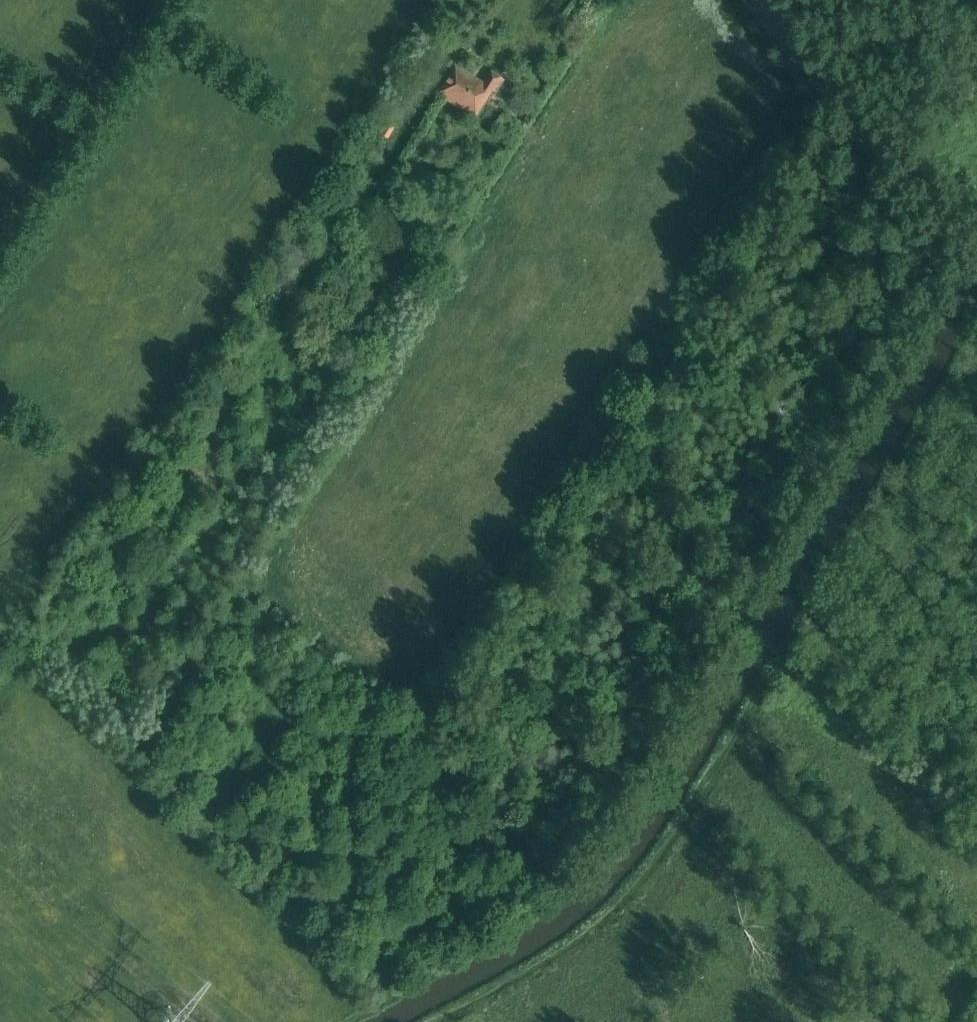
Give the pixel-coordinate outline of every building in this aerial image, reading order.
[(441,93),(444,94),(480,118),(505,81),(479,64),(473,74),(459,65),(441,93)]
